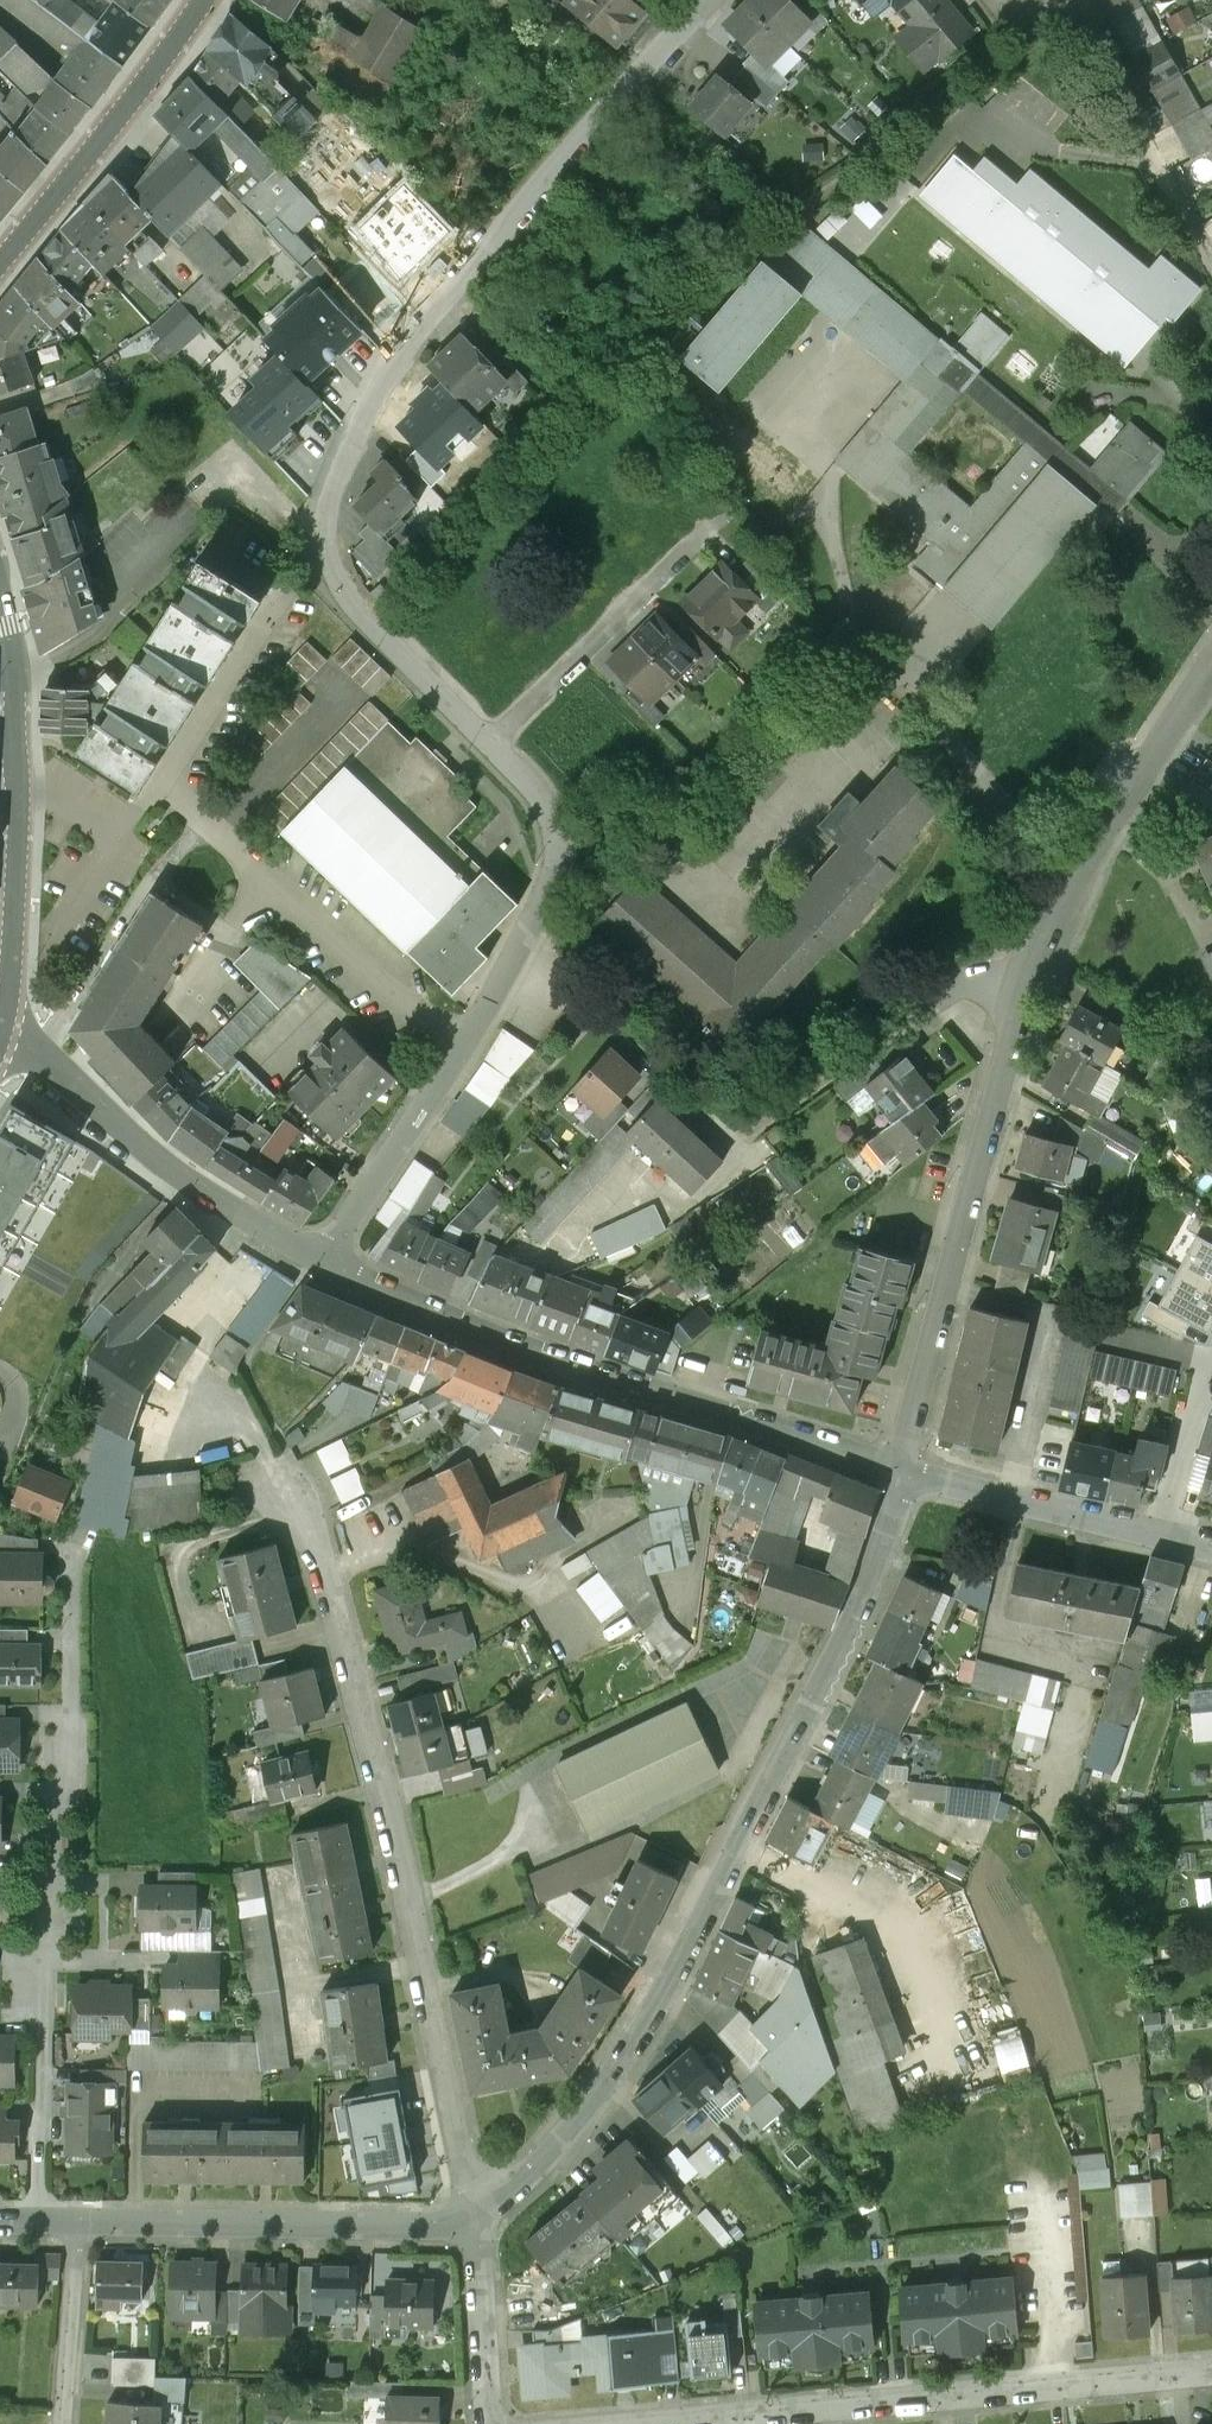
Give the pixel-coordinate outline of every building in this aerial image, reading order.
[(45,33),(82,49),(89,39),(38,0),(0,0),(0,1),(45,33)] [(122,64),(170,0),(111,0),(115,2),(99,24),(68,0),(38,0),(89,39),(122,64)] [(287,21),(299,0),(253,0),(287,21)] [(394,9),(384,4),(363,39),(330,19),(319,38),(393,84),(442,3),(480,32),(490,18),(466,0),(400,0),(394,9)] [(492,14),(503,0),(475,0),(492,14)] [(616,47),(645,12),(630,0),(570,0),(566,5),(616,47)] [(750,5),(788,43),(806,24),(808,23),(792,8),(793,7),(787,1),(789,0),(750,0),(748,3),(750,5)] [(793,7),(792,8),(808,23),(806,24),(816,34),(828,22),(809,0),(800,0),(793,7)] [(821,10),(837,7),(836,0),(819,0),(821,10)] [(862,6),(868,7),(875,15),(891,1),(893,0),(857,0),(862,6)] [(891,1),(901,13),(906,10),(905,8),(916,0),(893,0),(891,1)] [(946,0),(916,0),(905,8),(906,10),(919,25),(900,40),(926,71),(973,33),(946,0)] [(1113,23),(1142,7),(1138,0),(1100,0),(1113,23)] [(790,45),(788,43),(750,5),(727,27),(746,47),(749,44),(755,50),(770,65),(771,63),(790,45)] [(1162,41),(1142,7),(1113,23),(1132,57),(1162,41)] [(241,82),(247,87),(252,79),(272,48),(233,15),(210,49),(244,79),(241,82)] [(58,82),(18,44),(12,50),(0,39),(0,65),(29,92),(49,86),(53,89),(58,82)] [(58,82),(91,106),(122,64),(89,39),(82,49),(58,82)] [(1182,75),(1162,41),(1132,57),(1112,68),(1132,102),(1152,91),(1182,75)] [(244,79),(210,49),(191,78),(222,110),(235,98),(231,94),(241,82),(244,79)] [(770,65),(755,50),(743,63),(746,65),(768,83),(780,71),(771,63),(770,65)] [(779,92),(768,83),(746,65),(734,80),(767,107),(779,92)] [(1201,109),(1182,75),(1152,91),(1172,125),(1201,109)] [(751,104),(718,77),(690,110),(724,137),(751,104)] [(222,110),(191,78),(156,116),(176,136),(192,151),(215,127),(253,168),(265,155),(253,142),(222,110)] [(258,83),(252,79),(247,87),(280,122),(291,110),(264,82),(258,83)] [(91,106),(58,82),(53,89),(38,108),(70,135),(91,106)] [(315,88),(291,110),(280,122),(392,235),(429,201),(315,88)] [(48,163),(70,135),(38,108),(18,89),(7,99),(0,92),(0,115),(14,129),(48,163)] [(265,131),(235,98),(222,110),(253,142),(265,131)] [(1201,109),(1172,125),(1191,159),(1211,148),(1211,128),(1201,109)] [(27,190),(48,163),(14,129),(11,132),(13,134),(0,150),(0,168),(27,190)] [(192,151),(176,136),(130,195),(153,219),(206,276),(221,292),(244,269),(214,236),(231,221),(210,199),(223,184),(192,151)] [(959,148),(923,190),(1129,362),(1173,310),(1177,314),(1204,282),(1164,249),(1153,262),(1036,164),(1023,179),(990,152),(979,165),(959,148)] [(319,212),(265,155),(253,168),(229,190),(282,247),(294,236),(319,212)] [(0,168),(0,221),(27,190),(0,168)] [(86,204),(130,249),(145,265),(162,250),(143,228),(153,219),(130,195),(111,175),(104,184),(105,185),(86,204)] [(63,230),(94,263),(104,273),(130,249),(86,204),(63,230)] [(1169,454),(1131,422),(1092,468),(979,372),(1013,332),(983,306),(948,347),(797,219),(680,357),(720,391),(802,294),(905,381),(837,461),(932,541),(914,562),(993,628),(1065,543),(1081,557),(1169,454)] [(41,258),(70,291),(94,263),(63,230),(41,258)] [(294,236),(282,247),(300,265),(312,253),(294,236)] [(316,256),(305,269),(319,281),(330,268),(316,256)] [(18,287),(46,320),(67,342),(78,332),(64,317),(80,302),(70,291),(41,258),(18,287)] [(206,276),(179,301),(199,324),(227,298),(221,292),(206,276)] [(108,278),(95,290),(105,300),(117,289),(108,278)] [(24,352),(31,349),(28,343),(46,320),(18,287),(0,307),(0,360),(24,352)] [(363,330),(325,289),(311,301),(308,298),(278,325),(281,328),(267,341),(281,355),(306,382),(363,330)] [(179,301),(151,327),(197,377),(207,368),(200,360),(206,354),(191,338),(203,328),(199,324),(179,301)] [(480,353),(463,335),(429,368),(444,383),(475,415),(485,406),(485,403),(505,383),(506,382),(486,361),(479,353),(480,353)] [(498,349),(486,361),(506,382),(505,383),(515,394),(528,382),(498,349)] [(0,360),(0,395),(34,382),(24,352),(0,360)] [(322,400),(306,382),(281,355),(253,381),(260,389),(231,415),(272,459),(299,435),(285,420),(292,414),(299,422),(322,400)] [(80,377),(69,381),(73,395),(101,382),(93,369),(80,377)] [(475,415),(444,383),(434,393),(429,388),(414,403),(419,407),(399,426),(419,446),(439,467),(440,466),(484,425),(475,415)] [(37,444),(39,444),(28,409),(0,417),(0,456),(37,444)] [(67,498),(69,496),(59,483),(53,459),(44,462),(37,444),(0,456),(0,484),(4,498),(1,499),(5,515),(9,514),(15,537),(42,529),(49,525),(46,514),(67,498)] [(439,467),(419,446),(406,459),(426,480),(433,487),(446,473),(440,466),(439,467)] [(407,488),(412,494),(426,480),(406,459),(401,454),(390,464),(403,478),(402,480),(408,487),(407,488)] [(390,464),(386,460),(372,474),(380,482),(354,507),(370,524),(382,536),(419,501),(412,494),(407,488),(408,487),(402,480),(403,478),(390,464)] [(42,529),(15,537),(30,586),(39,583),(79,558),(84,555),(73,539),(78,536),(67,498),(46,514),(49,525),(42,529)] [(395,550),(382,536),(370,524),(360,534),(365,539),(355,549),(381,576),(391,565),(386,559),(395,550)] [(39,583),(30,586),(23,588),(39,640),(47,652),(92,625),(92,623),(97,619),(79,558),(39,583)] [(746,561),(732,575),(755,599),(754,600),(768,614),(783,598),(746,561)] [(732,575),(722,566),(685,602),(731,649),(748,633),(734,620),(754,600),(755,599),(732,575)] [(254,602),(204,569),(87,752),(137,785),(254,602)] [(659,615),(634,638),(675,679),(698,656),(680,637),(659,615)] [(680,637),(698,656),(704,663),(715,652),(689,627),(680,637)] [(652,701),(675,679),(634,638),(610,662),(634,686),(651,703),(652,701)] [(391,677),(351,639),(332,658),(372,696),(391,677)] [(327,661),(306,643),(279,672),(292,684),(299,691),(327,661)] [(107,670),(88,690),(87,703),(110,705),(124,689),(107,670)] [(254,764),(311,703),(299,691),(292,684),(235,745),(254,764)] [(651,703),(634,686),(624,696),(655,727),(666,715),(652,701),(651,703)] [(43,692),(42,731),(87,733),(87,717),(99,717),(110,705),(87,703),(88,690),(48,688),(43,692)] [(389,721),(369,701),(263,812),(283,832),(389,721)] [(389,721),(283,832),(408,951),(485,870),(449,835),(477,806),(454,785),(461,778),(417,736),(411,743),(389,721)] [(1192,783),(1211,795),(1211,762),(1206,759),(1192,783)] [(941,804),(898,766),(863,806),(851,794),(822,826),(844,845),(738,965),(633,871),(617,890),(622,895),(599,920),(708,1018),(703,1023),(735,1051),(831,942),(836,946),(837,945),(835,943),(861,915),(862,916),(873,904),(868,899),(894,871),(895,872),(896,870),(890,866),(915,838),(917,839),(918,838),(912,833),(941,804)] [(1192,845),(1211,889),(1211,836),(1192,845)] [(485,870),(408,951),(454,995),(490,957),(479,945),(519,903),(485,870)] [(137,1101),(171,1068),(178,1061),(143,1023),(206,925),(157,894),(73,1025),(105,1058),(102,1062),(137,1101)] [(312,977),(259,942),(237,964),(262,989),(204,1048),(221,1068),(312,977)] [(1207,954),(1201,957),(1211,981),(1211,952),(1207,954)] [(1068,1043),(1106,1064),(1125,1030),(1080,1005),(1061,1039),(1068,1043)] [(393,1074),(344,1027),(326,1046),(324,1043),(312,1055),(319,1061),(290,1092),(338,1138),(366,1109),(366,1101),(393,1074)] [(485,1062),(510,1078),(535,1050),(504,1029),(485,1062)] [(1106,1064),(1068,1043),(1044,1087),(1092,1113),(1099,1117),(1100,1115),(1106,1103),(1089,1094),(1106,1064)] [(599,1109),(605,1115),(619,1099),(640,1076),(610,1048),(575,1087),(599,1109)] [(932,1095),(902,1057),(886,1071),(849,1100),(863,1117),(876,1106),(892,1124),(922,1103),(921,1102),(932,1095)] [(836,1085),(849,1100),(886,1071),(875,1058),(836,1085)] [(510,1078),(485,1062),(458,1100),(456,1099),(441,1120),(466,1137),(491,1106),(510,1078)] [(147,1115),(182,1080),(171,1068),(137,1101),(135,1104),(147,1115)] [(182,1080),(147,1115),(171,1139),(174,1134),(192,1107),(182,1097),(188,1086),(182,1080)] [(629,1132),(659,1101),(647,1089),(630,1108),(616,1123),(628,1134),(629,1132)] [(584,1125),(601,1140),(616,1123),(630,1108),(619,1099),(605,1115),(599,1109),(584,1125)] [(659,1101),(629,1132),(694,1194),(724,1162),(693,1133),(659,1101)] [(882,1131),(908,1162),(946,1132),(922,1103),(892,1124),(882,1131)] [(0,1123),(0,1275),(76,1141),(10,1104),(0,1123)] [(206,1166),(226,1139),(229,1133),(192,1107),(174,1134),(184,1143),(180,1148),(206,1166)] [(256,1121),(244,1137),(251,1143),(261,1151),(285,1119),(271,1109),(257,1122),(256,1121)] [(236,1111),(230,1125),(247,1132),(252,1118),(236,1111)] [(1092,1113),(1082,1129),(1107,1144),(1134,1160),(1145,1141),(1100,1115),(1099,1117),(1092,1113)] [(1061,1116),(1055,1140),(1072,1145),(1078,1147),(1077,1149),(1099,1162),(1107,1144),(1082,1129),(1061,1116)] [(285,1119),(261,1151),(259,1154),(267,1160),(270,1155),(278,1161),(289,1145),(297,1151),(308,1135),(285,1119)] [(522,1226),(541,1244),(635,1141),(628,1134),(616,1123),(601,1140),(522,1226)] [(1018,1168),(1064,1181),(1072,1145),(1055,1140),(1027,1132),(1018,1168)] [(263,1202),(276,1182),(241,1158),(251,1143),(244,1137),(226,1139),(206,1166),(263,1202)] [(436,1173),(418,1158),(378,1217),(391,1226),(404,1210),(412,1216),(419,1220),(443,1181),(435,1175),(436,1173)] [(276,1182),(263,1202),(303,1224),(335,1180),(318,1167),(306,1183),(284,1170),(276,1182)] [(437,1240),(431,1253),(419,1280),(451,1295),(469,1254),(454,1247),(463,1230),(469,1233),(504,1196),(488,1182),(448,1226),(437,1240)] [(1043,1190),(1039,1206),(1057,1211),(1056,1213),(1069,1217),(1074,1198),(1043,1190)] [(1039,1206),(1012,1198),(993,1260),(1003,1263),(1031,1271),(1039,1273),(1056,1213),(1057,1211),(1039,1206)] [(656,1205),(591,1235),(602,1258),(667,1229),(656,1205)] [(218,1249),(177,1208),(145,1240),(155,1250),(133,1273),(148,1287),(152,1284),(168,1302),(201,1269),(200,1267),(218,1249)] [(368,1257),(419,1280),(431,1253),(422,1250),(434,1221),(426,1218),(421,1228),(407,1222),(412,1216),(404,1210),(391,1226),(368,1257)] [(1211,1243),(1211,1220),(1204,1223),(1197,1215),(1188,1231),(1197,1235),(1211,1243)] [(1197,1235),(1177,1270),(1211,1289),(1211,1243),(1197,1235)] [(481,1281),(491,1260),(501,1249),(484,1241),(467,1275),(481,1281)] [(915,1261),(861,1246),(851,1283),(847,1282),(837,1319),(834,1318),(826,1347),(762,1330),(748,1383),(854,1411),(864,1374),(877,1378),(888,1336),(890,1336),(898,1304),(903,1306),(915,1261)] [(471,1303),(533,1326),(550,1281),(535,1276),(537,1270),(507,1259),(505,1264),(491,1260),(481,1281),(471,1303)] [(712,1262),(680,1286),(690,1298),(707,1286),(705,1283),(720,1273),(712,1262)] [(1031,1271),(1003,1263),(995,1289),(1023,1297),(1031,1271)] [(1158,1306),(1187,1321),(1209,1333),(1211,1327),(1211,1289),(1177,1270),(1158,1306)] [(294,1282),(275,1271),(212,1357),(238,1374),(239,1372),(238,1369),(241,1361),(249,1348),(276,1312),(294,1282)] [(87,1359),(83,1407),(130,1436),(148,1389),(162,1369),(174,1351),(142,1329),(168,1302),(152,1284),(148,1287),(133,1273),(96,1311),(101,1318),(109,1309),(118,1316),(97,1342),(87,1359)] [(557,1278),(550,1281),(533,1326),(572,1341),(591,1292),(557,1278)] [(362,1348),(377,1316),(303,1285),(273,1328),(284,1332),(355,1361),(362,1348)] [(605,1353),(618,1320),(619,1315),(637,1303),(635,1299),(604,1287),(601,1296),(591,1292),(572,1341),(605,1353)] [(1187,1321),(1158,1306),(1150,1301),(1142,1316),(1179,1336),(1187,1321)] [(971,1307),(955,1377),(1012,1390),(1028,1321),(971,1307)] [(1050,1407),(1078,1414),(1100,1319),(1072,1311),(1050,1407)] [(682,1325),(671,1337),(680,1349),(709,1325),(699,1312),(682,1325)] [(393,1360),(406,1327),(377,1316),(362,1348),(393,1360)] [(618,1320),(605,1353),(653,1371),(666,1337),(618,1320)] [(420,1367),(432,1337),(406,1327),(393,1360),(392,1362),(404,1366),(419,1372),(420,1367)] [(284,1332),(273,1328),(261,1348),(274,1354),(284,1332)] [(184,1337),(174,1351),(162,1369),(178,1380),(200,1347),(184,1337)] [(432,1337),(420,1367),(430,1371),(450,1380),(467,1352),(432,1337)] [(671,1337),(666,1337),(653,1371),(672,1376),(680,1349),(671,1337)] [(1178,1370),(1096,1351),(1090,1378),(1171,1397),(1178,1370)] [(467,1352),(450,1380),(440,1389),(425,1397),(426,1398),(422,1400),(430,1409),(433,1412),(450,1402),(454,1395),(465,1400),(460,1413),(476,1419),(481,1406),(498,1413),(513,1371),(467,1352)] [(404,1366),(392,1362),(385,1382),(382,1389),(396,1395),(400,1383),(398,1383),(404,1366)] [(420,1393),(425,1397),(440,1389),(450,1380),(430,1371),(420,1393)] [(513,1371),(498,1413),(489,1420),(504,1426),(515,1430),(509,1444),(535,1453),(541,1437),(559,1388),(513,1371)] [(371,1419),(382,1389),(385,1382),(368,1376),(364,1389),(357,1386),(356,1388),(343,1383),(323,1404),(337,1417),(346,1409),(371,1419)] [(997,1450),(1012,1390),(955,1377),(941,1437),(997,1450)] [(627,1455),(641,1411),(559,1388),(541,1437),(626,1461),(627,1455)] [(430,1409),(422,1400),(379,1420),(384,1431),(430,1409)] [(133,1438),(130,1436),(83,1407),(69,1476),(81,1482),(76,1523),(123,1539),(124,1532),(129,1477),(133,1438)] [(719,1480),(732,1438),(641,1411),(627,1455),(638,1459),(697,1476),(718,1483),(719,1480)] [(1211,1457),(1211,1418),(1209,1417),(1199,1453),(1211,1457)] [(402,1492),(429,1545),(464,1527),(479,1559),(496,1552),(502,1564),(526,1571),(529,1555),(573,1535),(555,1513),(564,1476),(492,1509),(468,1462),(483,1452),(501,1434),(504,1426),(489,1420),(479,1431),(468,1443),(444,1454),(431,1461),(437,1474),(402,1492)] [(438,1444),(444,1454),(468,1443),(479,1431),(467,1423),(454,1435),(438,1444)] [(285,1438),(291,1448),(305,1439),(298,1427),(285,1438)] [(343,1438),(320,1449),(345,1502),(368,1491),(343,1438)] [(738,1512),(764,1451),(732,1438),(719,1480),(738,1488),(729,1508),(738,1512)] [(1136,1456),(1116,1452),(1106,1497),(1139,1505),(1143,1487),(1157,1490),(1167,1444),(1140,1438),(1136,1456)] [(1061,1487),(1106,1497),(1116,1452),(1071,1442),(1061,1487)] [(764,1451),(738,1512),(763,1523),(776,1488),(787,1460),(764,1451)] [(789,1455),(787,1460),(776,1488),(795,1497),(798,1487),(811,1492),(820,1469),(789,1455)] [(697,1476),(638,1459),(650,1514),(688,1505),(697,1476)] [(1211,1499),(1211,1460),(1201,1496),(1211,1499)] [(29,1465),(14,1501),(58,1520),(73,1484),(29,1465)] [(828,1498),(836,1474),(820,1469),(811,1492),(828,1498)] [(201,1470),(129,1477),(124,1532),(205,1524),(201,1470)] [(847,1527),(867,1535),(881,1491),(836,1474),(828,1498),(821,1517),(847,1527)] [(724,1521),(733,1525),(738,1512),(729,1508),(724,1521)] [(652,1643),(670,1628),(661,1615),(662,1615),(648,1574),(690,1564),(678,1509),(650,1514),(586,1553),(600,1572),(603,1576),(625,1606),(652,1643)] [(758,1602),(834,1626),(867,1535),(847,1527),(831,1578),(791,1566),(797,1543),(760,1533),(758,1537),(750,1556),(772,1563),(758,1602)] [(0,1533),(0,1556),(39,1555),(40,1540),(0,1533)] [(276,1543),(220,1558),(242,1639),(242,1641),(253,1638),(298,1626),(276,1543)] [(593,1566),(586,1553),(562,1567),(569,1579),(593,1566)] [(44,1604),(44,1592),(48,1592),(52,1591),(54,1589),(54,1584),(52,1580),(48,1578),(45,1578),(45,1556),(0,1556),(0,1604),(44,1604)] [(1184,1564),(1151,1557),(1141,1587),(1138,1599),(1169,1610),(1184,1564)] [(1080,1575),(1018,1563),(1007,1617),(1124,1640),(1138,1599),(1141,1587),(1080,1575)] [(968,1571),(955,1598),(986,1612),(994,1577),(968,1571)] [(603,1576),(600,1572),(577,1589),(602,1623),(625,1606),(603,1576)] [(907,1575),(892,1607),(925,1623),(940,1590),(907,1575)] [(376,1590),(393,1655),(448,1642),(468,1636),(468,1634),(462,1612),(427,1622),(416,1580),(376,1590)] [(1161,1635),(1169,1610),(1138,1599),(1124,1640),(1126,1641),(1101,1719),(1128,1727),(1147,1672),(1165,1678),(1178,1639),(1161,1635)] [(903,1673),(925,1623),(892,1607),(869,1656),(878,1661),(903,1673)] [(695,1647),(670,1628),(652,1643),(675,1673),(695,1647)] [(29,1646),(29,1629),(0,1629),(0,1646),(29,1646)] [(448,1642),(452,1661),(478,1646),(475,1632),(468,1634),(468,1636),(448,1642)] [(260,1664),(253,1638),(242,1641),(242,1639),(186,1653),(193,1679),(260,1664)] [(41,1685),(41,1646),(29,1646),(0,1646),(0,1685),(41,1685)] [(964,1656),(959,1678),(971,1680),(975,1659),(964,1656)] [(264,1680),(290,1674),(287,1659),(236,1671),(239,1686),(264,1680)] [(1061,1682),(977,1660),(972,1688),(1024,1702),(1013,1746),(1042,1754),(1061,1682)] [(449,1663),(398,1676),(403,1693),(457,1680),(452,1661),(449,1663)] [(854,1710),(899,1732),(923,1683),(903,1673),(878,1661),(854,1710)] [(290,1674),(264,1680),(274,1725),(275,1728),(303,1722),(326,1717),(315,1668),(290,1674)] [(390,1704),(400,1739),(443,1728),(433,1693),(390,1704)] [(688,1704),(558,1765),(590,1832),(721,1771),(688,1704)] [(838,1758),(876,1777),(899,1732),(854,1710),(832,1755),(838,1758)] [(1192,1713),(1194,1742),(1211,1740),(1211,1711),(1192,1713)] [(18,1770),(18,1722),(7,1722),(0,1722),(0,1769),(18,1770)] [(306,1735),(303,1722),(275,1728),(274,1725),(254,1730),(257,1746),(306,1735)] [(400,1739),(409,1774),(438,1767),(445,1795),(481,1785),(487,1782),(483,1768),(473,1770),(470,1759),(451,1763),(443,1728),(400,1739)] [(308,1753),(265,1763),(273,1799),(273,1801),(283,1799),(317,1790),(308,1753)] [(876,1777),(838,1758),(812,1810),(836,1822),(851,1829),(876,1777)] [(1002,1794),(910,1785),(909,1803),(945,1806),(944,1818),(999,1823),(1002,1794)] [(766,1840),(815,1864),(836,1822),(812,1810),(787,1798),(766,1840)] [(288,1819),(283,1799),(273,1801),(273,1799),(214,1813),(215,1836),(288,1819)] [(345,1821),(293,1831),(317,1963),(372,1953),(345,1821)] [(617,1870),(637,1831),(605,1843),(617,1870)] [(617,1870),(605,1843),(529,1875),(539,1902),(617,1870)] [(677,1877),(639,1859),(604,1932),(642,1951),(677,1877)] [(259,1869),(232,1874),(257,2041),(261,2069),(290,2066),(259,1869)] [(161,1887),(197,1887),(197,1872),(161,1872),(161,1887)] [(143,1887),(142,1927),(163,1927),(165,1932),(174,1933),(175,1927),(196,1928),(197,1887),(161,1887),(143,1887)] [(569,1891),(539,1902),(576,1928),(591,1907),(569,1891)] [(737,1897),(721,1929),(766,1951),(772,1938),(774,1934),(749,1922),(756,1907),(737,1897)] [(780,1957),(766,1951),(721,1929),(694,1986),(733,2005),(744,1983),(779,2000),(780,1997),(796,1965),(780,1957)] [(613,1956),(587,1936),(571,1960),(598,1977),(613,1956)] [(786,1944),(772,1938),(766,1951),(780,1957),(786,1944)] [(832,2002),(813,2009),(835,2069),(860,2140),(901,2125),(866,2027),(889,2019),(860,1939),(815,1955),(832,2002)] [(181,1966),(219,1966),(219,1951),(181,1950),(181,1966)] [(800,1966),(796,1965),(780,1997),(779,2000),(754,2026),(733,2005),(694,1986),(687,1999),(752,2071),(771,2092),(782,2082),(801,2105),(835,2069),(813,2009),(800,1966)] [(167,1966),(167,2008),(185,2007),(186,2012),(196,2012),(198,2007),(219,2007),(219,1966),(181,1966),(167,1966)] [(500,1984),(453,1994),(473,2091),(511,2083),(569,2073),(596,2033),(621,1995),(582,1969),(542,2029),(510,2035),(500,1984)] [(378,1983),(323,1990),(333,2068),(367,2063),(388,2060),(378,1983)] [(76,2016),(76,2038),(110,2038),(110,2029),(131,2029),(131,1999),(131,1986),(76,1986),(76,1999),(71,2003),(70,2013),(76,2016)] [(131,1999),(131,2029),(152,2029),(152,1999),(131,1999)] [(993,2037),(1002,2075),(1031,2068),(1022,2030),(993,2037)] [(12,2082),(11,2037),(0,2037),(0,2082),(12,2082)] [(127,2041),(127,2069),(261,2069),(257,2041),(127,2041)] [(694,2047),(669,2069),(700,2104),(718,2124),(729,2114),(723,2108),(737,2096),(735,2094),(739,2091),(735,2086),(738,2083),(712,2053),(705,2060),(694,2047)] [(388,2060),(367,2063),(369,2077),(397,2073),(395,2059),(388,2060)] [(85,2068),(85,2085),(113,2085),(113,2087),(127,2087),(127,2069),(85,2068)] [(667,2133),(700,2104),(669,2069),(637,2098),(649,2111),(644,2115),(652,2124),(656,2121),(667,2133)] [(752,2071),(738,2083),(735,2086),(739,2091),(753,2107),(747,2113),(762,2129),(785,2109),(771,2092),(752,2071)] [(371,2094),(400,2089),(398,2075),(369,2080),(371,2094)] [(70,2085),(68,2150),(113,2150),(113,2087),(113,2085),(85,2085),(70,2085)] [(416,2176),(400,2089),(371,2094),(345,2099),(361,2186),(388,2182),(416,2176)] [(15,2159),(15,2140),(19,2140),(20,2121),(6,2120),(0,2120),(0,2158),(15,2159)] [(144,2122),(144,2180),(306,2182),(307,2124),(144,2122)] [(604,2176),(582,2194),(619,2238),(630,2228),(635,2235),(679,2197),(630,2139),(597,2167),(604,2176)] [(679,2148),(666,2159),(686,2182),(699,2171),(705,2177),(727,2158),(710,2140),(688,2159),(679,2148)] [(1080,2174),(1106,2171),(1103,2153),(1078,2155),(1080,2174)] [(1109,2172),(1080,2174),(1081,2190),(1110,2187),(1109,2172)] [(419,2190),(416,2176),(388,2182),(390,2193),(403,2193),(419,2190)] [(1151,2182),(1153,2213),(1167,2212),(1164,2181),(1151,2182)] [(1151,2182),(1121,2184),(1123,2215),(1153,2213),(1151,2182)] [(576,2273),(619,2238),(582,2194),(527,2241),(558,2277),(570,2266),(576,2273)] [(707,2208),(697,2216),(724,2246),(733,2238),(707,2208)] [(39,2254),(38,2265),(40,2265),(39,2277),(60,2278),(62,2255),(39,2254)] [(144,2262),(98,2261),(97,2306),(123,2306),(123,2298),(144,2299),(144,2262)] [(1174,2291),(1173,2278),(1175,2278),(1174,2262),(1157,2263),(1160,2292),(1174,2291)] [(1173,2278),(1174,2291),(1178,2331),(1211,2328),(1211,2300),(1211,2288),(1209,2262),(1188,2264),(1189,2276),(1175,2278),(1173,2278)] [(216,2263),(173,2263),(172,2317),(194,2317),(194,2311),(213,2311),(215,2311),(215,2292),(216,2263)] [(39,2305),(39,2277),(40,2265),(38,2265),(0,2264),(0,2304),(39,2305)] [(264,2265),(245,2265),(245,2292),(244,2330),(269,2330),(269,2326),(288,2326),(289,2268),(264,2268),(264,2265)] [(359,2267),(315,2267),(315,2303),(314,2311),(316,2311),(336,2312),(337,2304),(359,2304),(359,2267)] [(1143,2274),(1102,2276),(1106,2337),(1148,2334),(1143,2274)] [(1011,2278),(902,2288),(907,2343),(940,2340),(941,2351),(984,2347),(983,2335),(1016,2332),(1011,2278)] [(435,2283),(387,2282),(387,2298),(386,2337),(407,2338),(407,2326),(434,2327),(435,2283)] [(229,2292),(215,2292),(215,2311),(213,2311),(212,2334),(228,2335),(228,2330),(229,2292)] [(245,2292),(229,2292),(228,2330),(244,2330),(245,2292)] [(868,2292),(757,2303),(762,2357),(796,2354),(797,2365),(840,2361),(839,2349),(873,2346),(868,2292)] [(371,2337),(386,2337),(387,2298),(371,2298),(371,2337)] [(315,2326),(316,2311),(314,2311),(315,2303),(300,2303),(300,2325),(315,2326)] [(723,2312),(724,2327),(728,2326),(729,2340),(743,2338),(740,2310),(723,2312)] [(656,2321),(657,2331),(659,2331),(664,2382),(678,2381),(673,2320),(656,2321)] [(707,2320),(687,2322),(691,2361),(692,2376),(693,2380),(732,2376),(729,2340),(728,2326),(724,2327),(708,2328),(707,2320)] [(534,2347),(564,2344),(562,2325),(551,2330),(533,2331),(534,2347)] [(611,2342),(564,2346),(566,2370),(613,2366),(615,2384),(645,2381),(645,2384),(664,2382),(659,2331),(657,2331),(611,2336),(611,2342)] [(1092,2340),(1075,2342),(1077,2357),(1094,2356),(1092,2340)] [(568,2391),(566,2370),(564,2346),(564,2344),(534,2347),(522,2348),(526,2395),(568,2391)] [(156,2359),(114,2357),(114,2385),(156,2386),(156,2377),(156,2359)] [(683,2376),(692,2376),(691,2361),(682,2362),(683,2376)] [(344,2363),(327,2362),(326,2381),(343,2382),(344,2363)] [(162,2406),(170,2407),(186,2408),(188,2378),(156,2377),(156,2386),(155,2399),(160,2399),(160,2404),(162,2404),(162,2406)] [(389,2396),(402,2397),(403,2383),(350,2381),(350,2397),(389,2397),(389,2396)] [(389,2396),(389,2397),(388,2423),(440,2423),(440,2398),(402,2397),(389,2396)] [(154,2421),(161,2422),(161,2412),(169,2412),(170,2407),(162,2406),(162,2404),(160,2404),(111,2401),(109,2423),(154,2423),(154,2421)]
